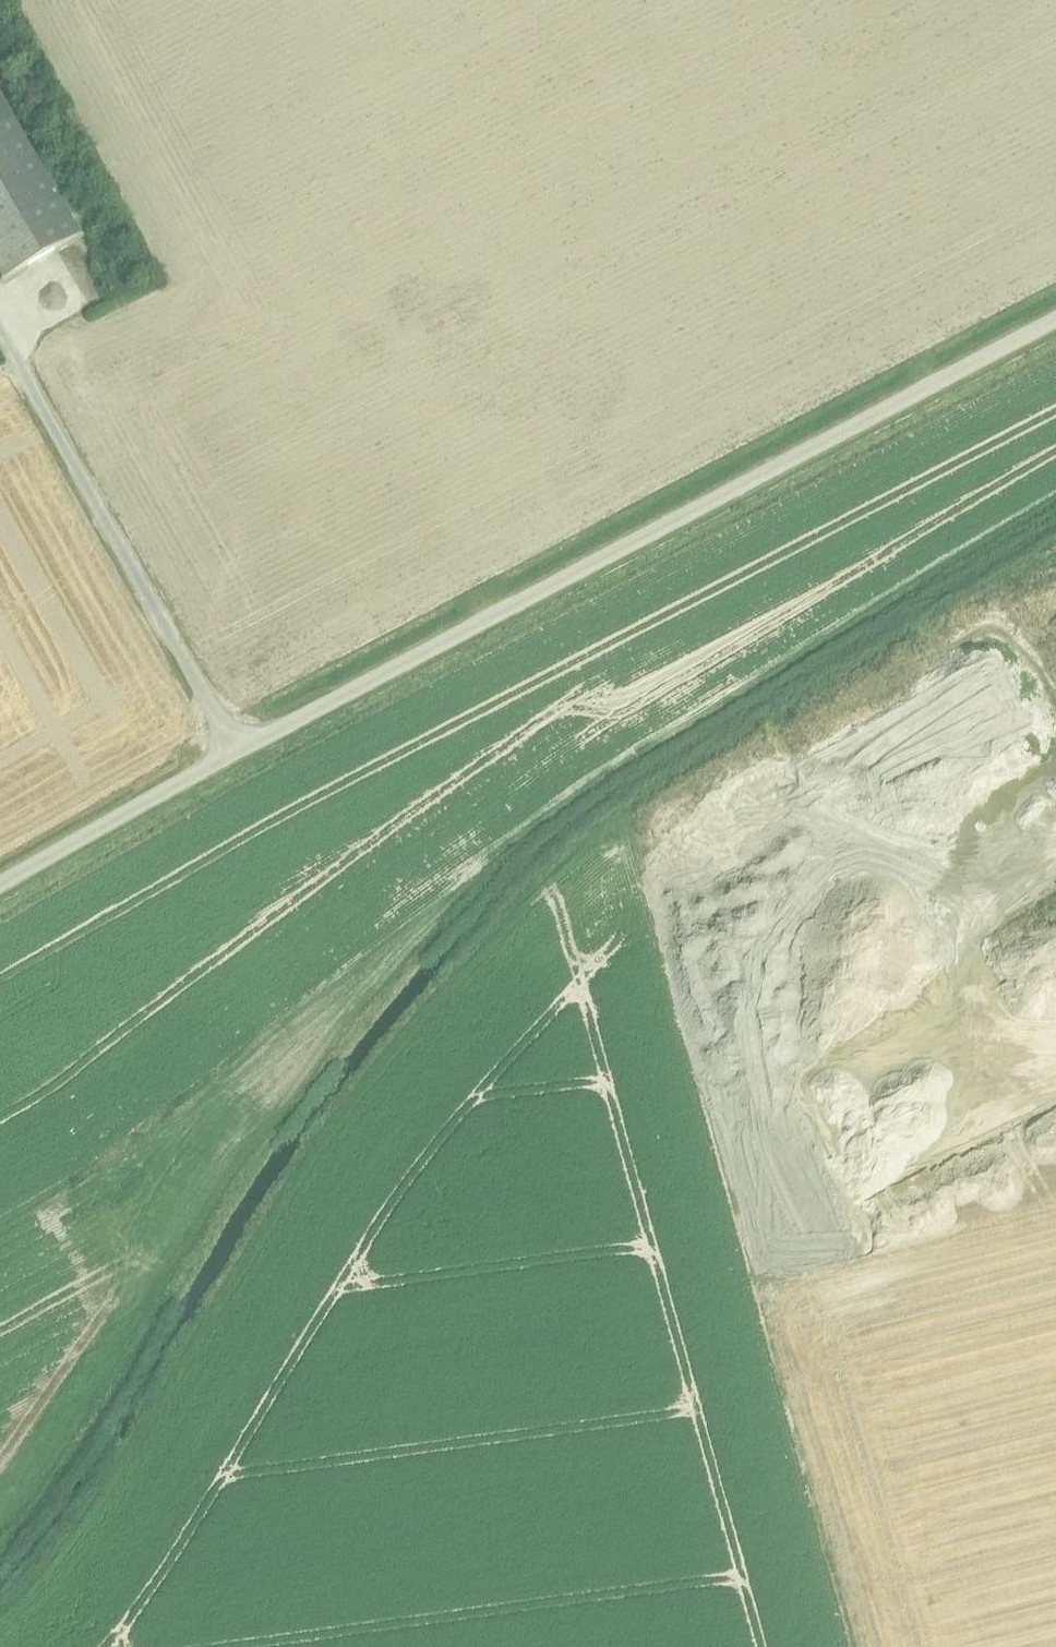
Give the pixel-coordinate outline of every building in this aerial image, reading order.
[(81,237),(0,94),(0,274),(4,281),(81,237)]
